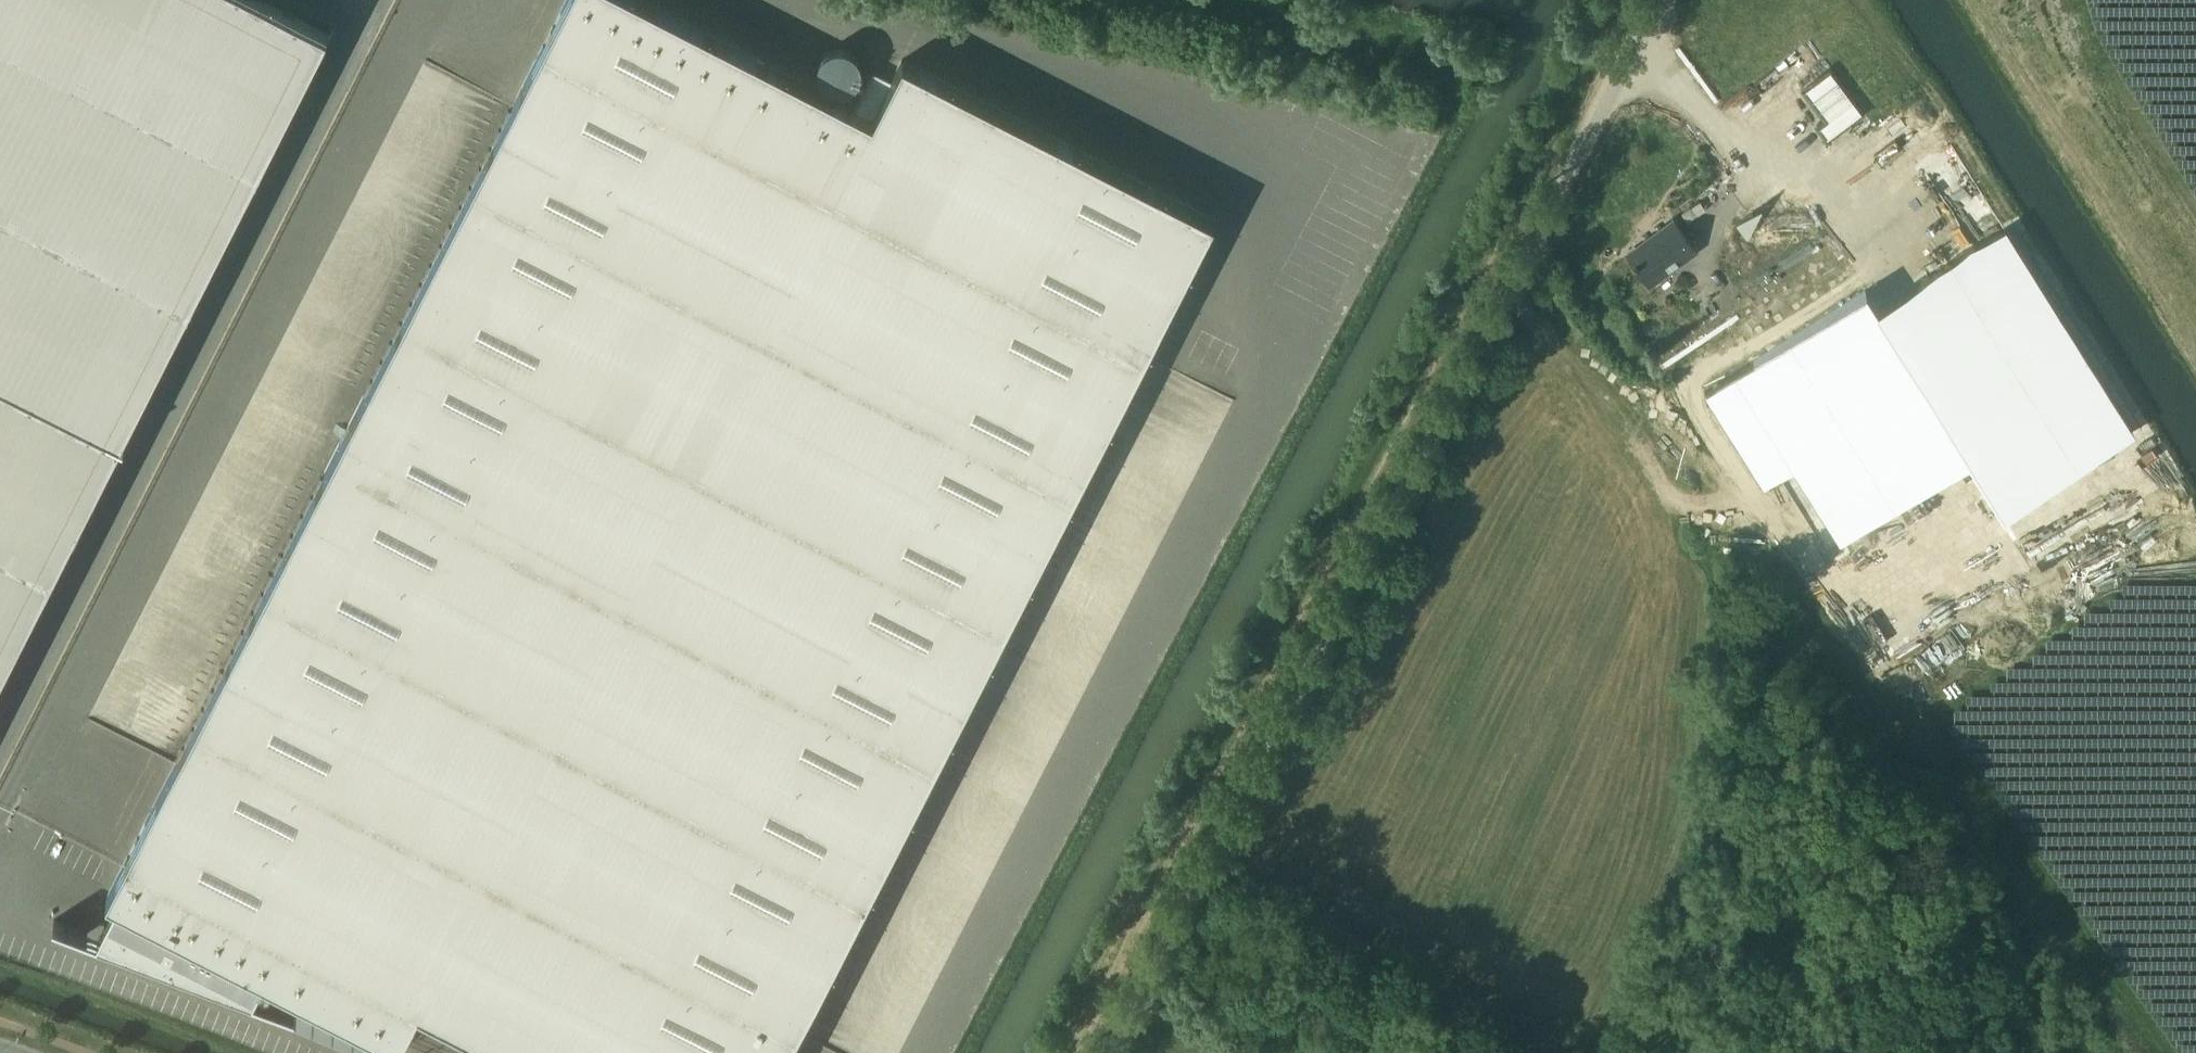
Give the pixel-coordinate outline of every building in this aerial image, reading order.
[(264,0),(0,0),(0,677),(327,32),(264,0)] [(644,0),(566,0),(106,897),(116,902),(98,938),(295,1012),(295,1010),(254,994),(263,977),(398,1046),(418,1008),(506,1052),(785,1052),(1213,218),(902,59),(892,79),(872,69),(853,107),(644,0)] [(861,72),(861,68),(861,64),(860,60),(858,57),(856,53),(853,51),(849,49),(845,47),(841,46),(837,46),(833,47),(829,49),(826,51),(823,53),(820,57),(819,60),(817,64),(817,68),(817,72),(819,76),(820,80),(823,83),(826,86),(829,88),(833,90),(837,90),(841,90),(845,90),(849,88),(853,86),(856,83),(858,80),(860,76),(861,72)] [(1831,66),(1800,88),(1823,119),(1815,125),(1827,141),(1866,112),(1831,66)] [(1644,242),(1628,253),(1651,284),(1696,251),(1673,219),(1644,241),(1644,242)] [(1734,372),(1705,391),(1764,484),(1793,466),(1840,540),(1970,462),(2004,517),(2134,431),(2005,227),(1877,308),(1842,253),(1711,336),(1734,372)]
